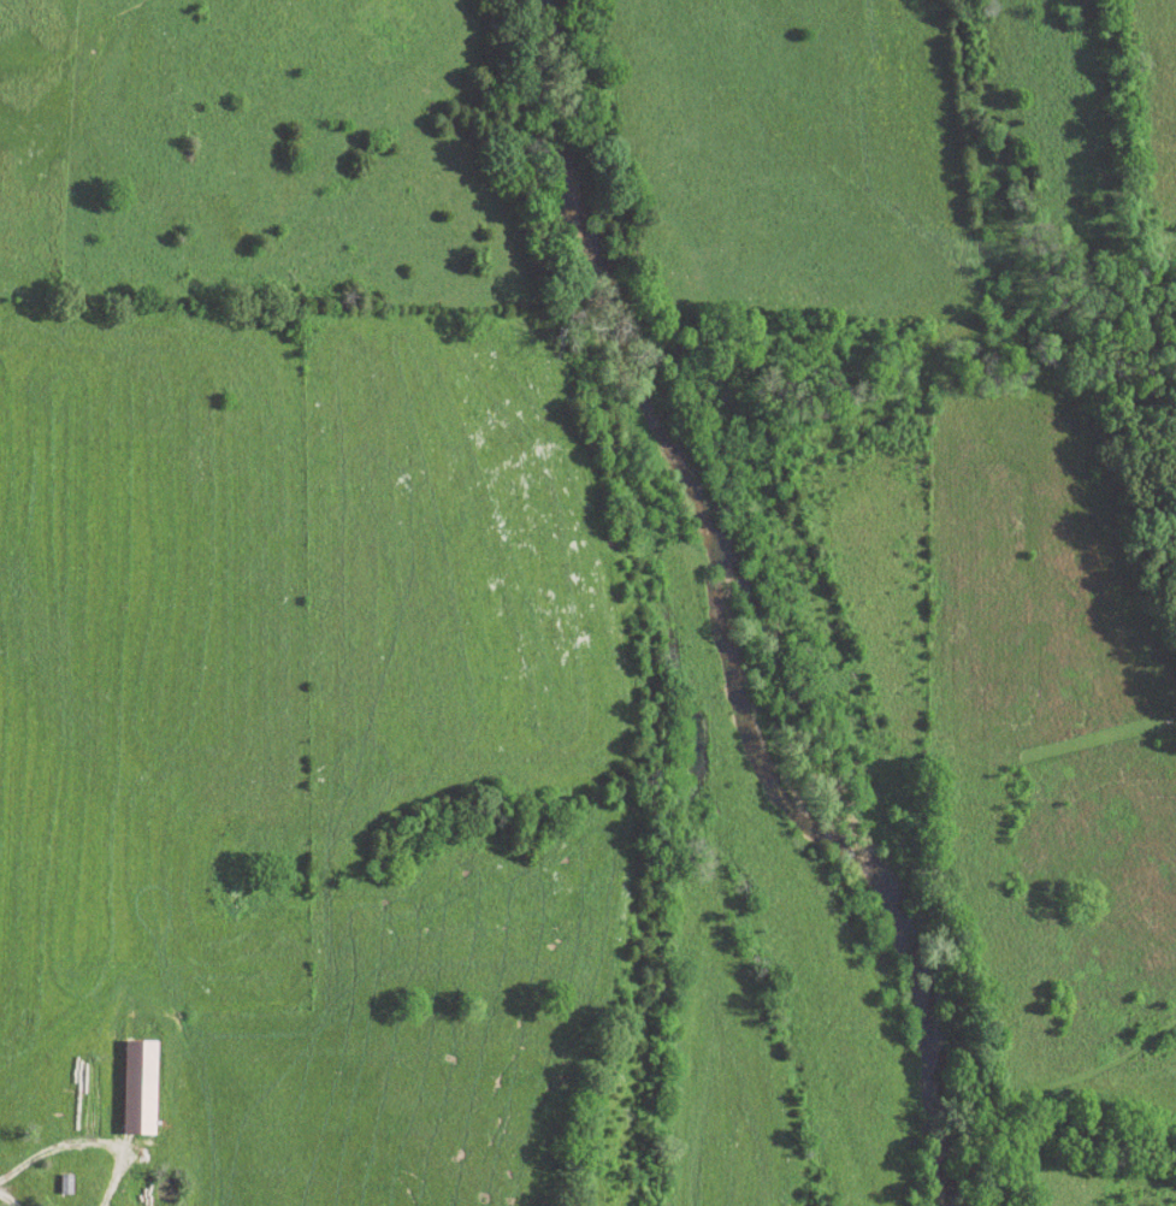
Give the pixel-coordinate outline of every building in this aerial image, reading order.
[(157,1043),(125,1042),(123,1135),(154,1136),(157,1043)]
